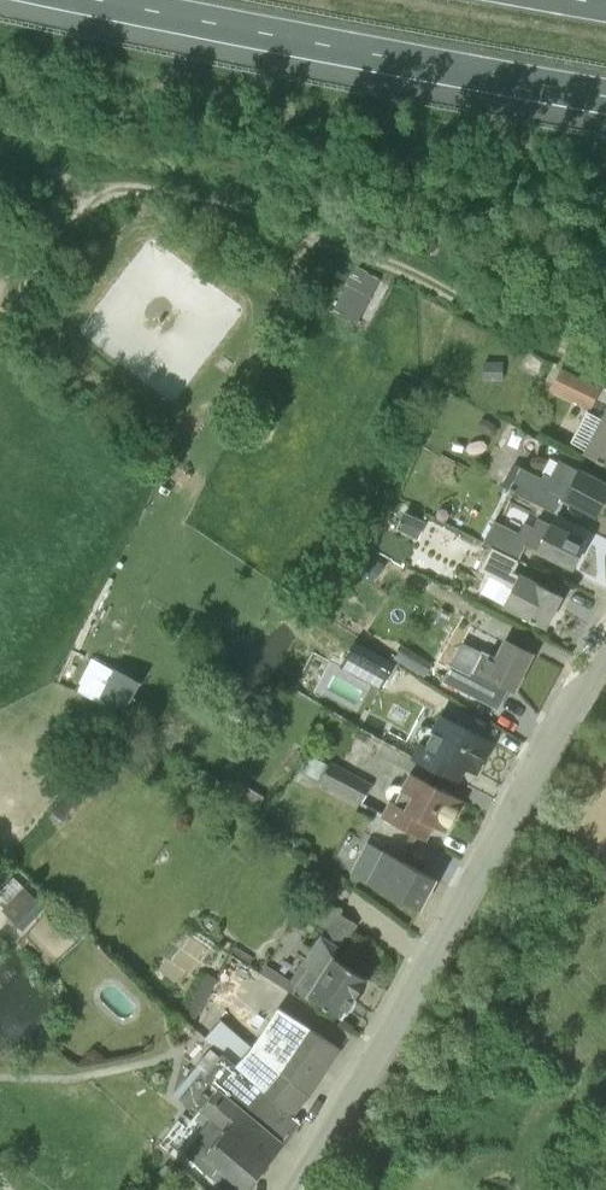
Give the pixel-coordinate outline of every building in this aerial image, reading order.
[(356,322),(380,278),(354,264),(330,309),(356,322)] [(484,363),(484,378),(503,379),(504,363),(484,363)] [(589,409),(602,387),(561,366),(549,388),(589,409)] [(586,449),(585,451),(605,463),(605,411),(602,419),(590,412),(573,443),(586,449)] [(569,465),(559,459),(549,476),(543,473),(540,477),(514,463),(502,486),(509,490),(556,513),(565,497),(597,514),(605,497),(605,485),(578,470),(569,465)] [(418,538),(426,523),(404,512),(396,528),(418,538)] [(538,517),(533,528),(526,544),(538,550),(573,567),(586,541),(538,517)] [(491,546),(491,547),(518,560),(526,544),(515,539),(519,533),(494,521),(483,542),(491,546)] [(518,560),(491,547),(479,570),(503,583),(493,601),(546,628),(563,595),(527,576),(514,569),(518,560)] [(354,567),(372,583),(387,566),(369,550),(354,567)] [(515,689),(533,653),(505,639),(496,657),(490,653),(481,672),(515,689)] [(386,680),(395,664),(354,642),(346,658),(386,680)] [(424,678),(432,664),(404,645),(394,659),(424,678)] [(108,681),(101,694),(124,707),(139,681),(115,668),(108,681)] [(80,683),(101,694),(108,681),(87,670),(80,683)] [(476,772),(493,741),(442,714),(426,744),(422,742),(414,757),(457,780),(465,766),(476,772)] [(330,765),(306,752),(297,769),(321,781),(320,783),(361,804),(372,784),(331,761),(330,765)] [(462,799),(411,772),(403,787),(399,784),(383,815),(426,838),(434,824),(446,830),(462,799)] [(61,795),(51,789),(37,813),(48,819),(61,795)] [(421,908),(437,878),(384,850),(367,842),(352,872),(368,880),(421,908)] [(25,886),(15,877),(0,894),(10,904),(25,886)] [(21,925),(42,902),(25,886),(10,904),(4,909),(21,925)] [(310,921),(323,931),(338,909),(326,900),(310,921)] [(338,911),(321,933),(341,947),(358,925),(338,911)] [(343,1016),(368,977),(336,956),(341,948),(321,934),(290,981),(343,1016)] [(207,972),(182,1016),(193,1025),(218,978),(207,972)] [(236,1064),(292,1116),(313,1091),(341,1049),(291,1015),(294,1010),(283,1002),(252,1048),(236,1064)] [(292,1116),(236,1064),(222,1053),(212,1044),(194,1066),(204,1074),(203,1076),(158,1121),(184,1148),(213,1176),(227,1189),(244,1189),(246,1188),(247,1189),(301,1123),(292,1116)]
